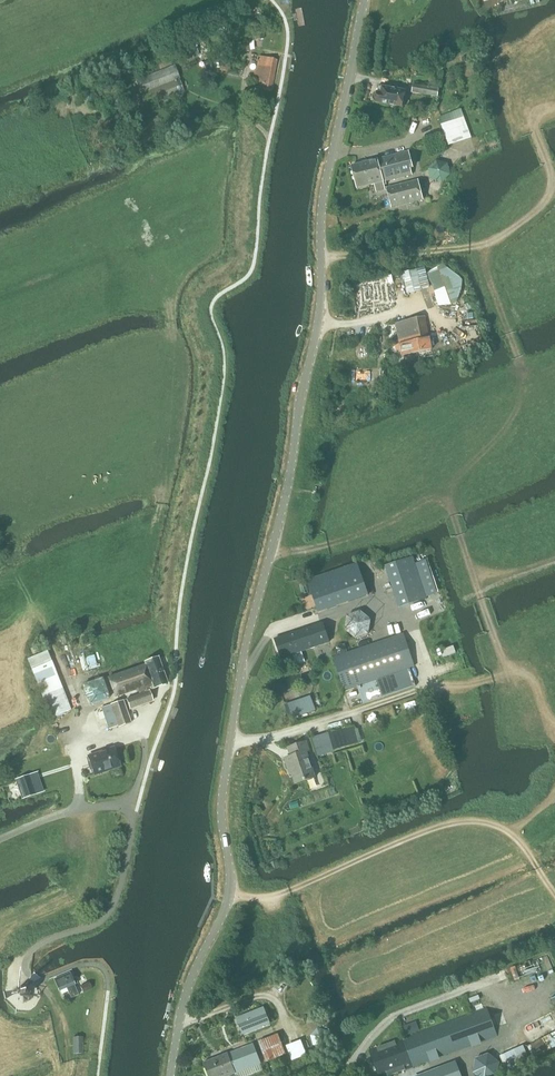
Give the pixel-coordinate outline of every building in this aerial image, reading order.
[(263,28),(251,28),(252,41),(263,40),(263,28)] [(254,78),(259,79),(256,93),(262,94),(263,90),(271,92),(273,84),(277,60),(259,56),(257,63),(254,63),(252,69),(255,69),(254,78)] [(220,71),(230,71),(230,59),(220,59),(220,71)] [(174,66),(136,82),(141,94),(147,108),(184,92),(179,80),(180,80),(174,66)] [(413,85),(411,93),(438,98),(440,89),(413,85)] [(404,97),(405,91),(383,87),(381,93),(378,92),(376,103),(403,108),(405,97),(404,97)] [(358,189),(375,184),(378,195),(386,193),(384,185),(387,185),(386,182),(412,175),(411,170),(414,169),(409,152),(352,166),(358,189)] [(436,161),(428,169),(431,180),(443,183),(451,175),(448,164),(436,161)] [(391,207),(412,203),(423,200),(419,180),(386,188),(391,207)] [(444,264),(427,270),(439,306),(458,301),(461,291),(462,286),(463,280),(460,277),(444,264)] [(422,289),(430,287),(426,268),(402,274),(407,294),(422,291),(422,289)] [(432,350),(426,317),(396,323),(400,344),(396,345),(397,350),(401,350),(402,356),(432,350)] [(356,382),(377,381),(376,371),(355,372),(356,382)] [(399,608),(427,599),(414,557),(385,566),(399,608)] [(319,613),(369,596),(358,564),(308,581),(319,613)] [(347,615),(344,630),(355,640),(369,635),(372,620),(361,610),(347,615)] [(323,623),(275,639),(282,659),(294,655),(297,665),(305,662),(302,654),(301,652),(330,643),(323,623)] [(344,690),(410,668),(414,667),(404,634),(334,657),(344,690)] [(48,650),(27,659),(51,718),(71,710),(48,650)] [(154,688),(168,683),(159,658),(145,663),(146,665),(109,678),(116,698),(138,690),(140,694),(127,699),(130,709),(153,701),(149,691),(147,691),(146,689),(154,687),(154,688)] [(410,669),(378,680),(383,697),(416,685),(410,669)] [(101,677),(81,685),(89,706),(110,698),(101,677)] [(310,698),(285,707),(291,721),(316,712),(310,698)] [(111,705),(101,708),(109,730),(119,726),(119,727),(131,723),(123,700),(111,705)] [(352,725),(328,732),(333,750),(359,742),(354,726),(352,726),(352,725)] [(316,777),(308,752),(310,751),(307,742),(288,748),(291,757),(285,759),(291,776),(293,775),(296,784),(316,777)] [(94,775),(120,766),(120,765),(121,763),(120,759),(118,758),(114,748),(88,757),(94,775)] [(36,795),(29,776),(17,780),(24,799),(36,795)] [(69,973),(54,979),(60,992),(67,989),(72,999),(79,996),(75,985),(78,984),(76,979),(72,980),(69,973)] [(24,985),(14,994),(14,995),(23,1005),(34,996),(26,987),(24,985)] [(264,1007),(236,1018),(242,1034),(270,1024),(264,1007)] [(370,1051),(380,1075),(391,1075),(497,1037),(487,1008),(370,1051)] [(416,1022),(403,1027),(407,1036),(420,1031),(416,1022)] [(278,1034),(258,1043),(267,1063),(287,1055),(278,1034)] [(83,1037),(73,1037),(73,1054),(83,1054),(83,1037)] [(261,1064),(254,1044),(204,1064),(209,1075),(230,1075),(261,1064)] [(524,1046),(499,1056),(505,1068),(508,1067),(509,1070),(530,1061),(524,1046)] [(474,1074),(477,1075),(498,1075),(500,1063),(488,1053),(475,1059),(474,1074)] [(457,1065),(428,1075),(461,1075),(457,1065)]
